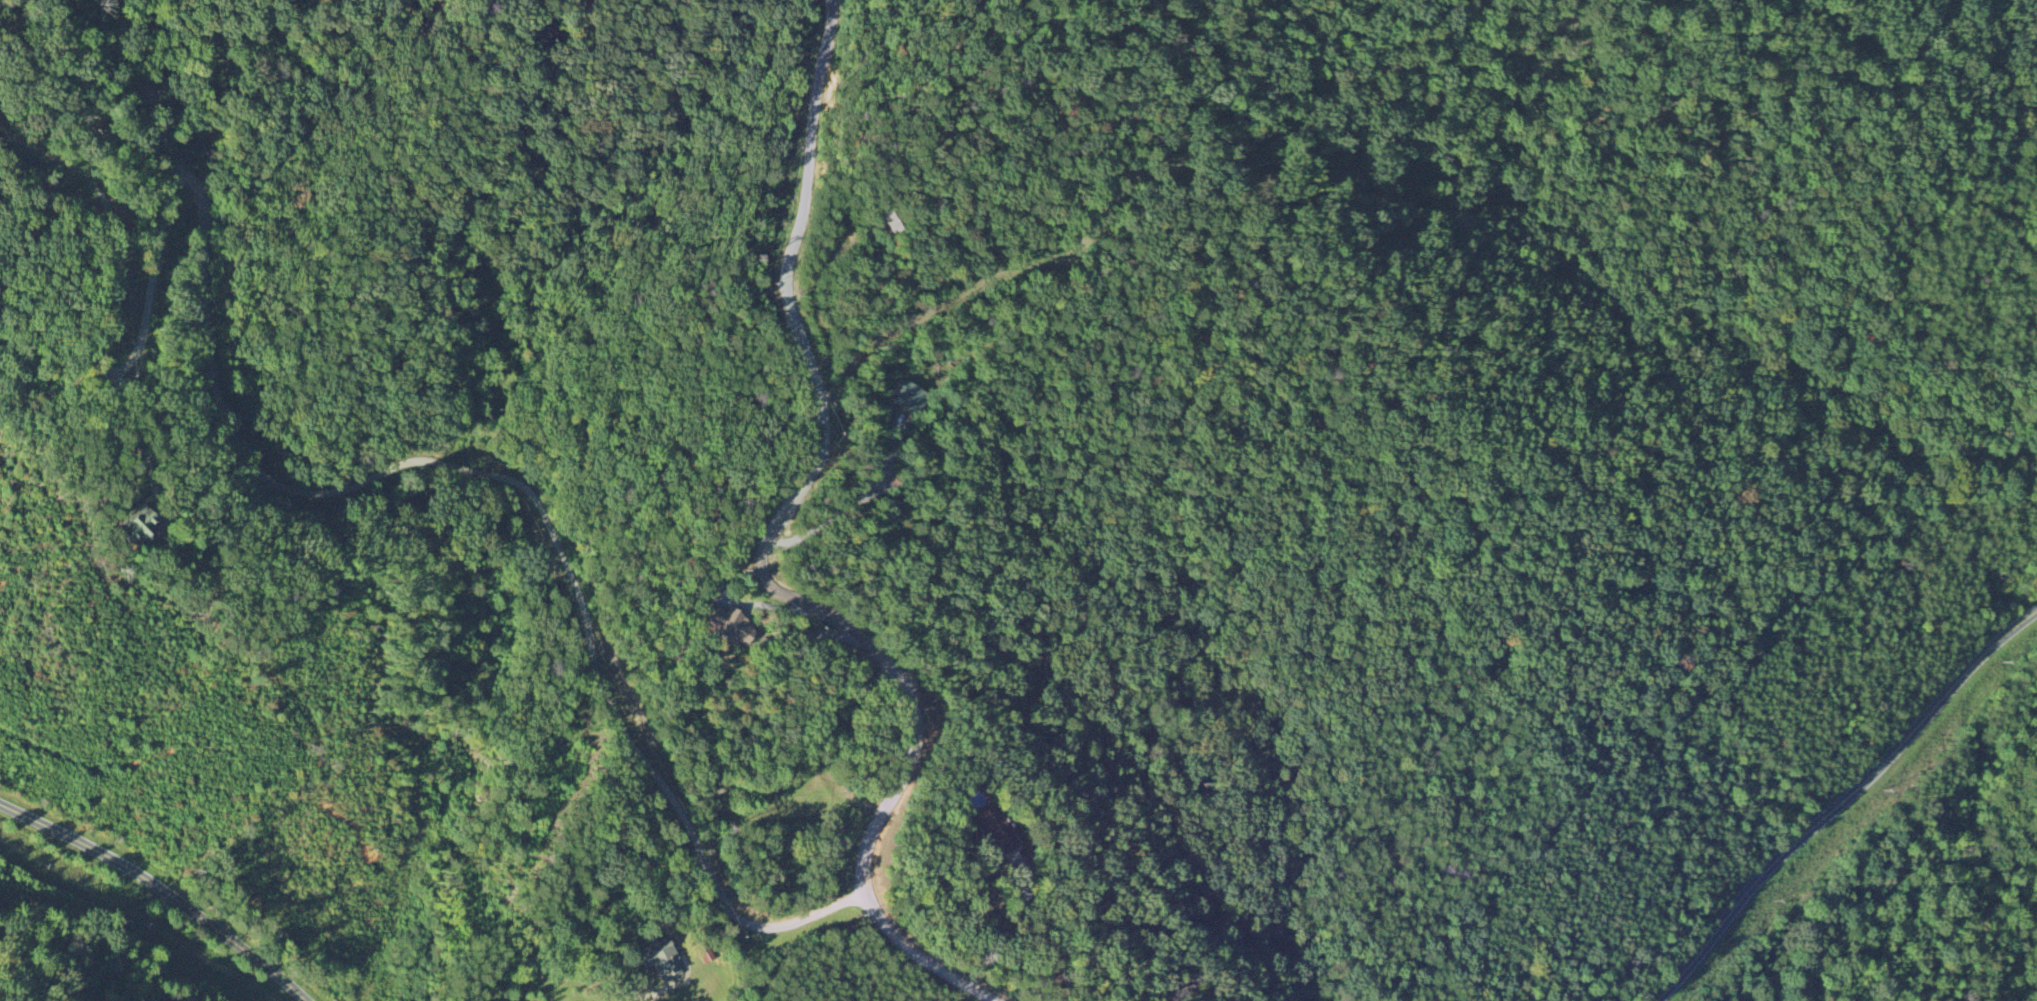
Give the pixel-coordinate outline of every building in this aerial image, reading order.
[(893,405),(911,415),(923,392),(906,383),(893,405)] [(137,547),(163,523),(145,504),(119,528),(137,547)] [(740,625),(745,616),(730,608),(727,614),(713,607),(702,627),(748,650),(757,633),(740,625)] [(664,986),(686,974),(668,939),(638,955),(645,970),(653,965),(664,986)]
